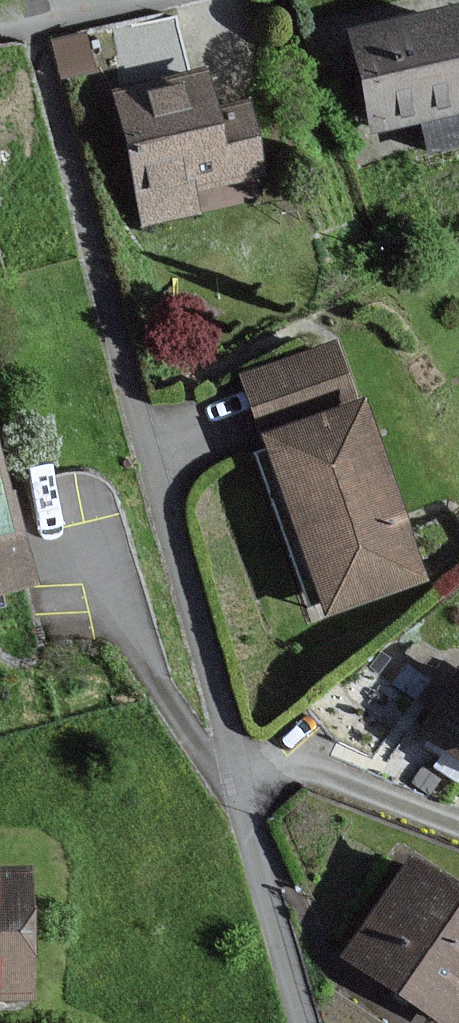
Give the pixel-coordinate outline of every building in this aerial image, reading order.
[(344,38),(366,135),(458,114),(458,89),(443,16),(344,38)] [(193,80),(112,97),(139,227),(194,215),(189,190),(257,176),(242,105),(200,114),(193,80)] [(326,350),(237,380),(252,422),(340,392),(326,350)] [(351,408),(256,442),(319,618),(415,584),(351,408)] [(22,587),(0,507),(0,593),(22,587)] [(419,737),(458,763),(458,674),(419,737)] [(402,862),(334,960),(425,1022),(458,1022),(458,902),(402,862)] [(0,872),(0,991),(32,991),(31,871),(0,872)]
